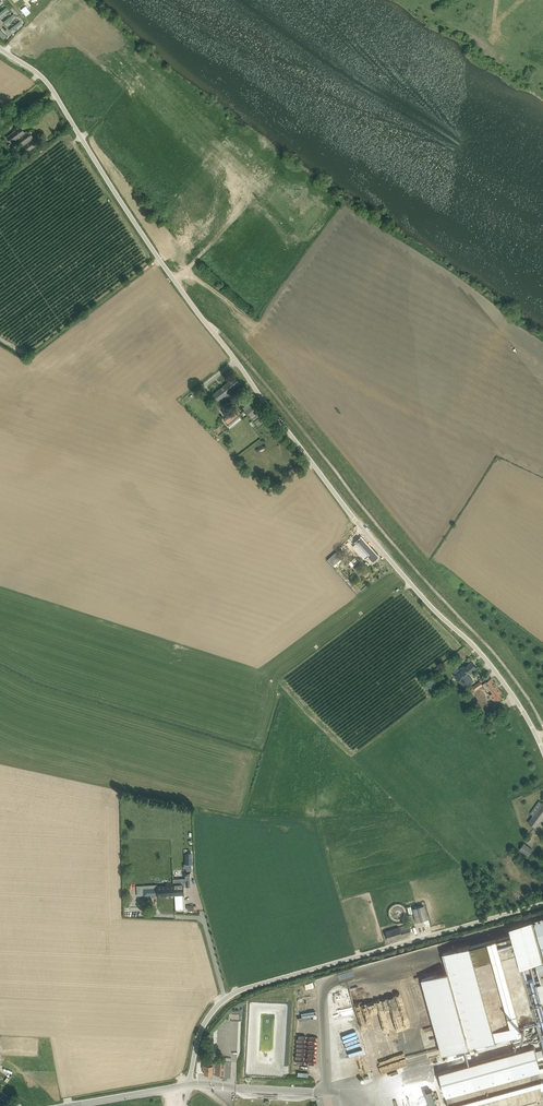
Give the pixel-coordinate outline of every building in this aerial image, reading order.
[(0,12),(0,16),(1,17),(9,11),(7,7),(0,12)] [(7,25),(16,17),(13,13),(3,21),(7,25)] [(9,29),(13,33),(22,24),(19,20),(9,29)] [(21,127),(16,130),(6,137),(10,143),(18,137),(24,145),(22,147),(26,152),(41,141),(40,141),(37,137),(38,136),(37,135),(33,139),(32,137),(33,137),(33,136),(32,137),(28,132),(29,131),(25,134),(24,133),(25,132),(24,133),(23,132),(20,128),(21,127)] [(240,383),(234,377),(223,386),(226,390),(228,392),(240,383)] [(226,390),(223,386),(213,394),(218,400),(228,392),(226,390)] [(251,405),(245,410),(251,417),(256,412),(254,409),(251,405)] [(227,412),(229,414),(223,418),(228,424),(238,415),(234,410),(232,411),(230,409),(227,412)] [(378,557),(361,538),(353,546),(366,559),(368,557),(372,562),(378,557)] [(477,667),(472,661),(456,676),(467,688),(474,682),(468,675),(467,674),(469,672),(470,673),(477,667)] [(498,687),(491,678),(485,683),(492,693),(490,695),(496,703),(502,698),(499,694),(502,692),(498,687)] [(475,690),(483,685),(480,681),(472,687),(473,688),(469,691),(470,693),(475,690)] [(537,804),(531,811),(534,814),(528,822),(535,827),(542,817),(542,803),(540,801),(537,804)] [(519,849),(528,856),(533,849),(524,843),(519,849)] [(156,886),(157,895),(184,894),(183,885),(186,885),(186,886),(191,886),(191,878),(190,878),(186,879),(186,878),(185,878),(185,879),(173,880),(174,882),(165,883),(165,885),(156,886)] [(405,900),(407,905),(415,903),(413,897),(405,900)] [(427,919),(424,905),(413,908),(416,922),(427,919)] [(494,1040),(520,1032),(526,1031),(524,1022),(535,1018),(521,966),(536,963),(541,982),(542,982),(542,917),(533,920),(533,921),(509,927),(512,935),(470,946),(469,945),(443,953),(448,972),(422,979),(428,1000),(443,1054),(494,1040)] [(409,927),(408,924),(385,931),(388,940),(411,933),(415,932),(414,926),(409,927)] [(351,968),(337,972),(338,977),(352,973),(351,968)] [(539,1062),(534,1047),(481,1061),(440,1073),(443,1086),(444,1090),(445,1094),(446,1094),(449,1105),(530,1105),(535,1105),(542,1105),(542,1060),(539,1062)] [(215,1074),(223,1074),(223,1077),(224,1077),(225,1078),(225,1079),(227,1079),(227,1077),(231,1077),(231,1061),(225,1060),(225,1061),(215,1061),(215,1063),(213,1063),(213,1061),(203,1061),(203,1070),(205,1070),(204,1074),(207,1074),(212,1074),(212,1072),(216,1073),(215,1074)]
